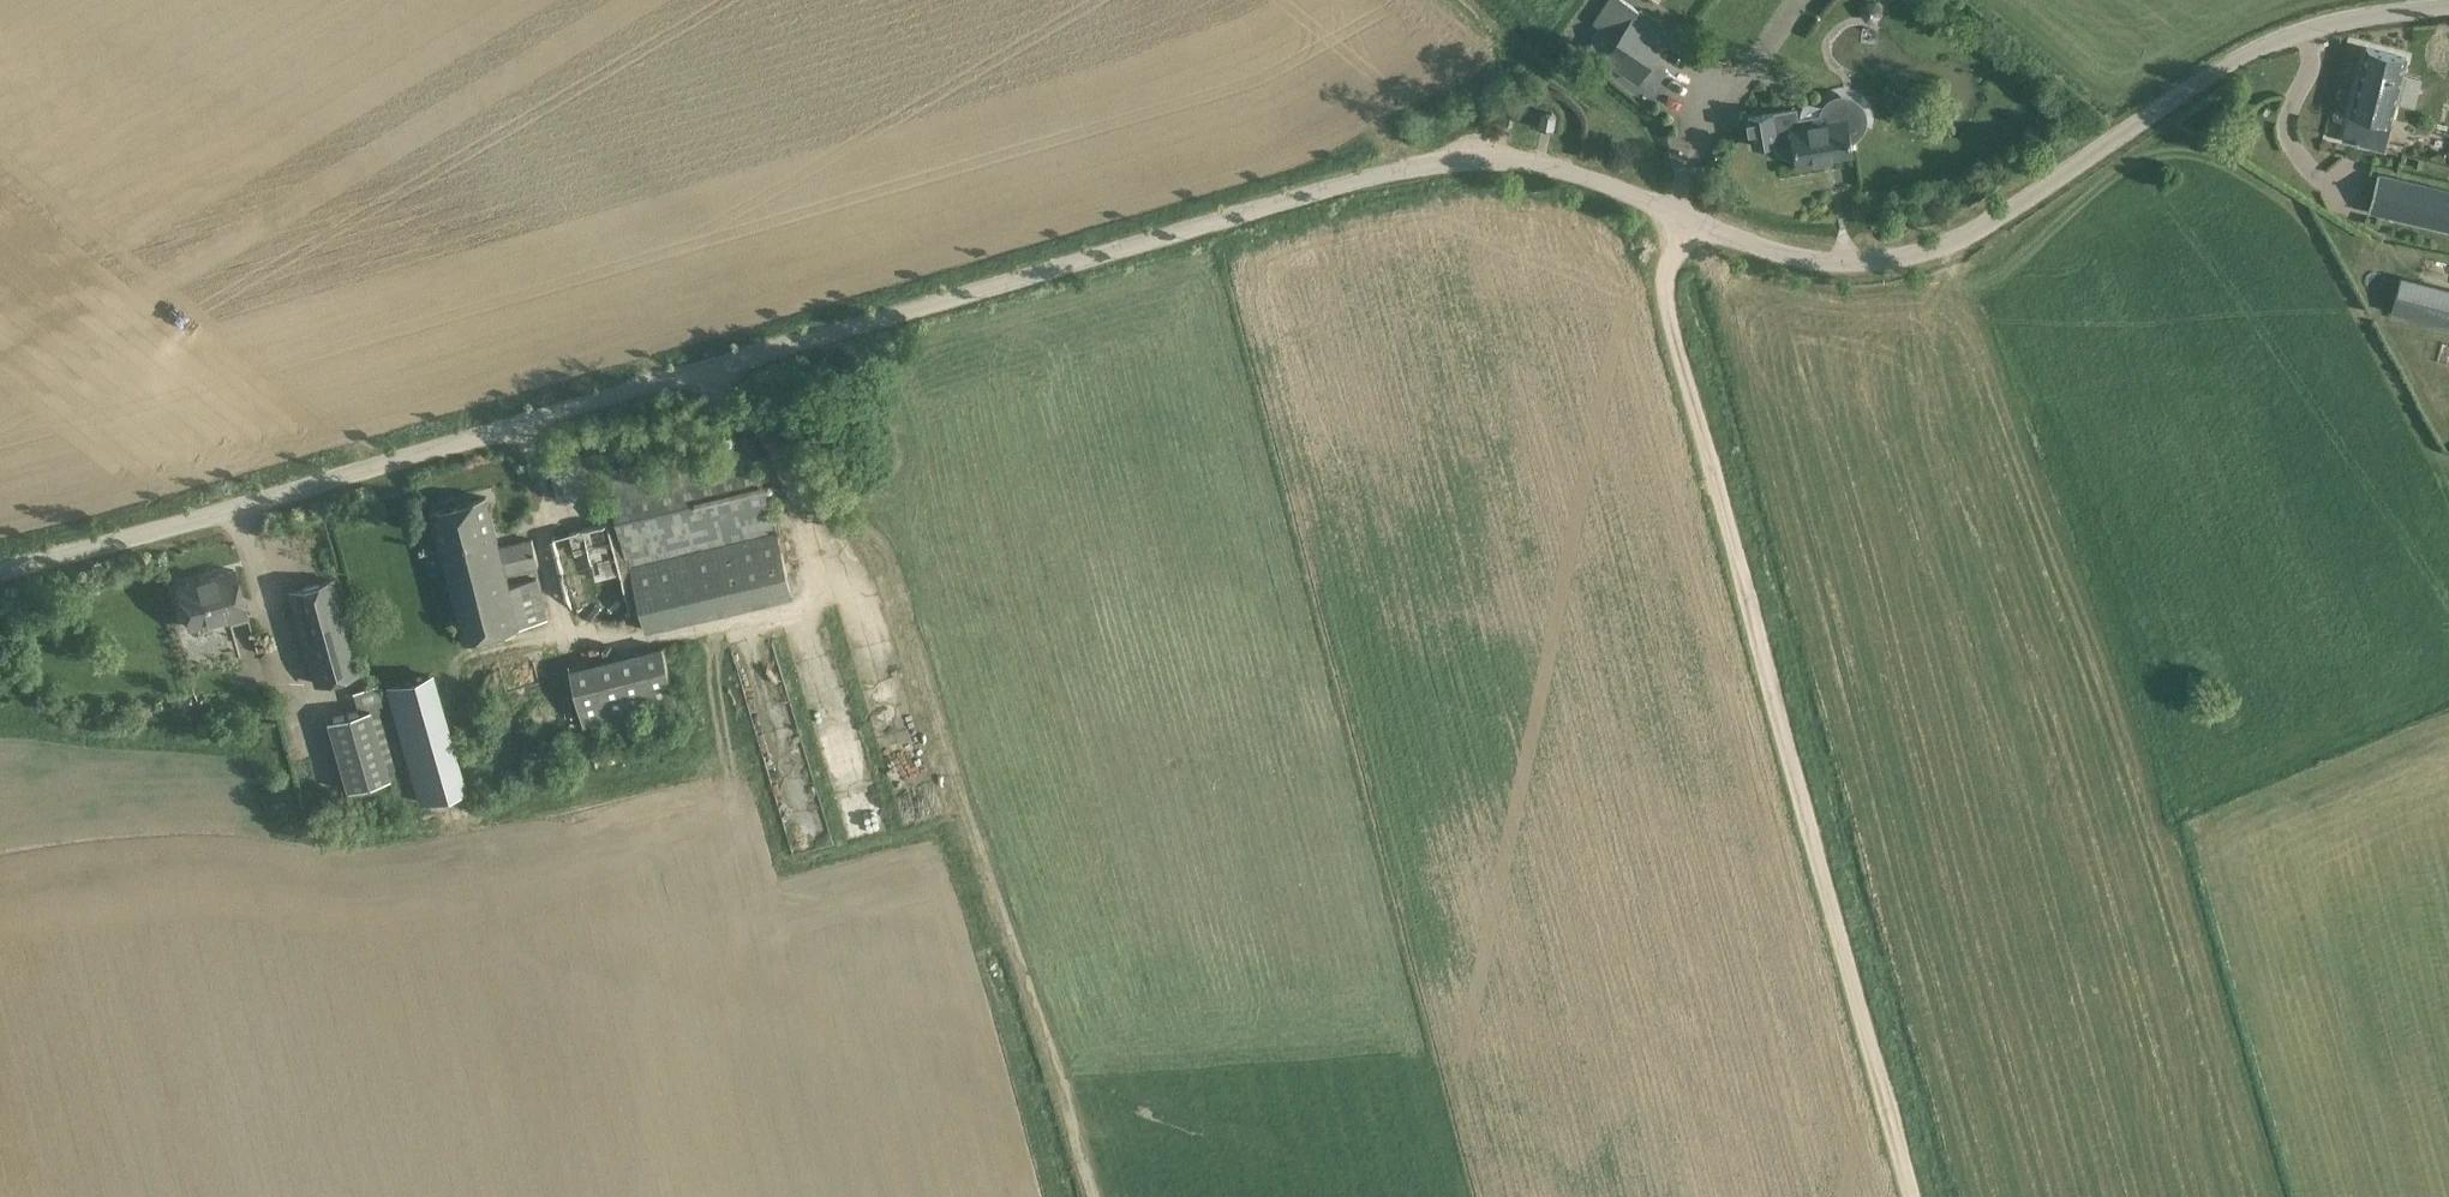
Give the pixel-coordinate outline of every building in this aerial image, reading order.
[(1621,0),(1605,0),(1591,22),(1599,29),(1586,48),(1637,82),(1659,49),(1626,27),(1637,11),(1621,0)] [(2406,58),(2367,48),(2343,141),(2383,151),(2406,58)] [(1847,94),(1842,94),(1837,95),(1832,96),(1829,99),(1825,103),(1822,109),(1820,115),(1799,118),(1798,110),(1749,117),(1754,147),(1793,141),(1797,164),(1823,160),(1822,154),(1850,150),(1849,142),(1858,139),(1861,137),(1864,133),(1867,128),(1869,119),(1868,111),(1865,105),(1861,101),(1857,97),(1853,96),(1847,94)] [(2378,173),(2369,212),(2448,231),(2448,189),(2378,173)] [(2401,277),(2393,311),(2448,325),(2448,289),(2401,277)] [(776,528),(750,431),(606,470),(620,519),(554,537),(578,629),(644,611),(648,627),(792,590),(776,528)] [(497,549),(484,499),(432,513),(466,643),(545,622),(534,581),(508,588),(505,575),(538,566),(531,540),(497,549)] [(248,619),(235,574),(177,591),(179,596),(175,600),(178,611),(183,612),(189,631),(228,619),(229,624),(248,619)] [(358,675),(331,583),(291,594),(318,687),(358,675)] [(667,646),(572,665),(583,724),(678,705),(667,646)] [(429,675),(388,687),(395,710),(436,698),(429,675)] [(391,783),(370,711),(328,724),(349,795),(391,783)] [(449,743),(408,755),(421,802),(463,790),(449,743)]
